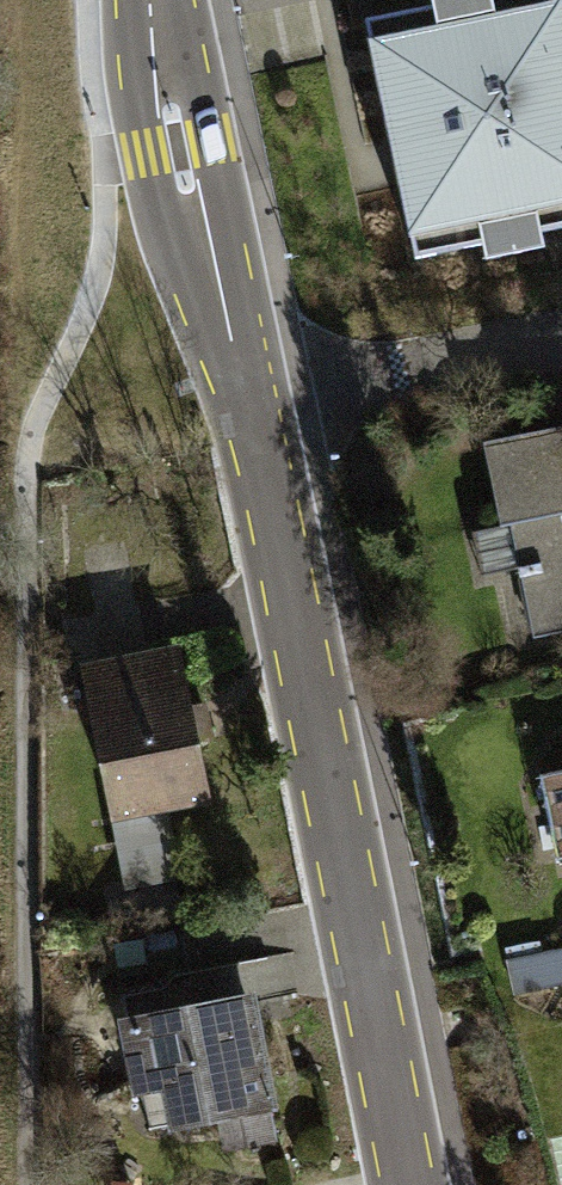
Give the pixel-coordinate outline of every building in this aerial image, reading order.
[(415,258),(483,244),(479,222),(535,210),(539,231),(561,227),(561,7),(561,0),(489,0),(492,18),(438,29),(434,7),(365,21),(415,258)] [(501,440),(517,515),(508,517),(509,523),(474,530),(484,577),(517,570),(519,579),(526,578),(538,637),(561,631),(561,428),(501,440)] [(178,641),(81,662),(127,880),(175,870),(163,809),(211,799),(178,641)] [(547,775),(561,849),(561,772),(547,775)] [(561,992),(561,953),(511,964),(519,1001),(561,992)] [(249,994),(123,1015),(138,1102),(163,1097),(169,1131),(270,1113),(249,994)]
